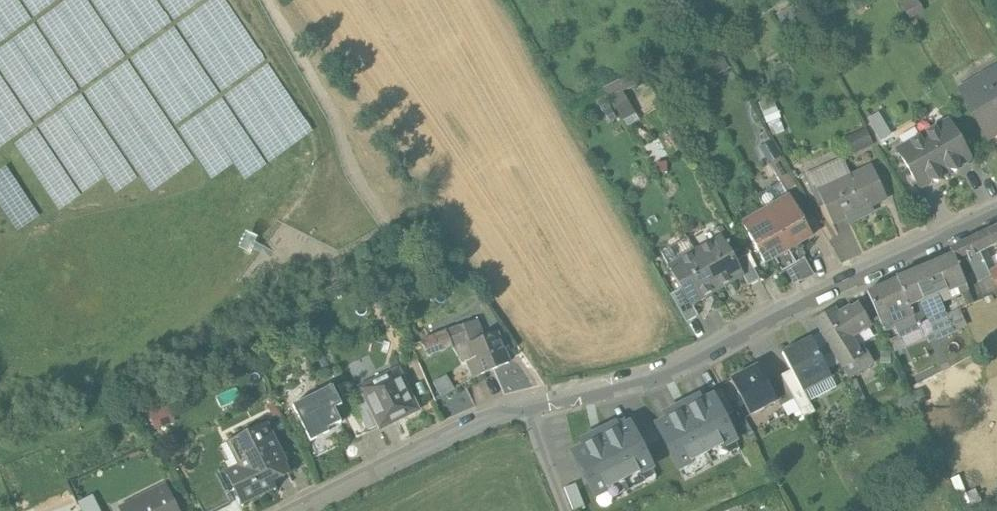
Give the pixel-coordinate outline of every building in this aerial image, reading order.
[(956,112),(980,153),(996,143),(996,88),(956,112)] [(626,98),(603,108),(618,142),(641,132),(626,98)] [(877,167),(890,162),(879,133),(866,138),(877,167)] [(944,143),(920,157),(941,193),(945,191),(952,193),(955,185),(966,179),(944,143)] [(920,157),(895,172),(916,208),(927,201),(934,203),(936,196),(941,193),(920,157)] [(794,206),(778,179),(768,185),(784,212),(794,206)] [(871,189),(817,213),(831,244),(845,237),(848,243),(866,235),(863,229),(885,219),(871,189)] [(810,255),(787,217),(764,230),(787,268),(799,261),(810,255)] [(764,230),(742,243),(764,282),(773,276),(781,290),(784,288),(794,282),(787,268),(764,230)] [(947,270),(949,276),(953,287),(965,282),(963,278),(974,273),(993,264),(994,266),(996,265),(996,247),(947,270)] [(720,255),(694,270),(716,308),(741,293),(742,293),(734,280),(720,255)] [(799,261),(787,268),(794,282),(803,277),(799,261)] [(716,308),(694,270),(667,286),(681,309),(689,323),(690,323),(716,308)] [(974,273),(963,278),(965,282),(975,303),(985,298),(983,293),(974,273)] [(759,298),(745,274),(734,280),(742,293),(741,293),(747,305),(759,298)] [(949,276),(895,300),(906,326),(918,321),(933,315),(937,325),(947,320),(945,314),(954,310),(962,307),(953,287),(949,276)] [(813,293),(803,277),(794,282),(784,288),(793,303),(813,293)] [(983,293),(985,298),(993,314),(996,313),(996,288),(983,293)] [(975,303),(971,305),(971,306),(977,321),(993,314),(985,298),(975,303)] [(895,300),(867,312),(878,339),(890,333),(892,339),(903,334),(901,329),(906,326),(895,300)] [(977,321),(971,306),(963,309),(969,325),(977,321)] [(963,309),(962,307),(954,310),(962,328),(969,325),(963,309)] [(681,309),(671,315),(685,339),(696,333),(690,323),(689,323),(681,309)] [(933,315),(918,321),(925,340),(929,338),(940,333),(937,325),(933,315)] [(836,336),(833,330),(815,341),(836,377),(848,396),(866,385),(865,383),(869,381),(860,366),(856,368),(848,355),(866,344),(856,327),(850,331),(848,329),(836,336)] [(940,333),(929,338),(936,354),(948,349),(943,337),(942,337),(940,333)] [(495,352),(468,363),(480,393),(507,382),(495,352)] [(809,356),(781,370),(801,411),(829,397),(809,356)] [(756,385),(730,398),(748,433),(774,420),(756,385)] [(395,392),(374,403),(375,405),(361,413),(367,424),(378,447),(379,448),(394,441),(392,437),(412,427),(395,392)] [(440,414),(454,408),(447,393),(433,400),(440,414)] [(792,418),(779,393),(768,399),(781,423),(792,418)] [(328,409),(288,430),(307,465),(347,444),(328,409)] [(710,422),(656,450),(677,490),(731,462),(710,422)] [(367,424),(356,430),(367,452),(378,447),(367,424)] [(236,458),(248,483),(226,493),(235,510),(259,510),(271,505),(264,491),(282,483),(264,445),(236,458)] [(632,449),(575,478),(592,510),(612,510),(653,490),(632,449)]
